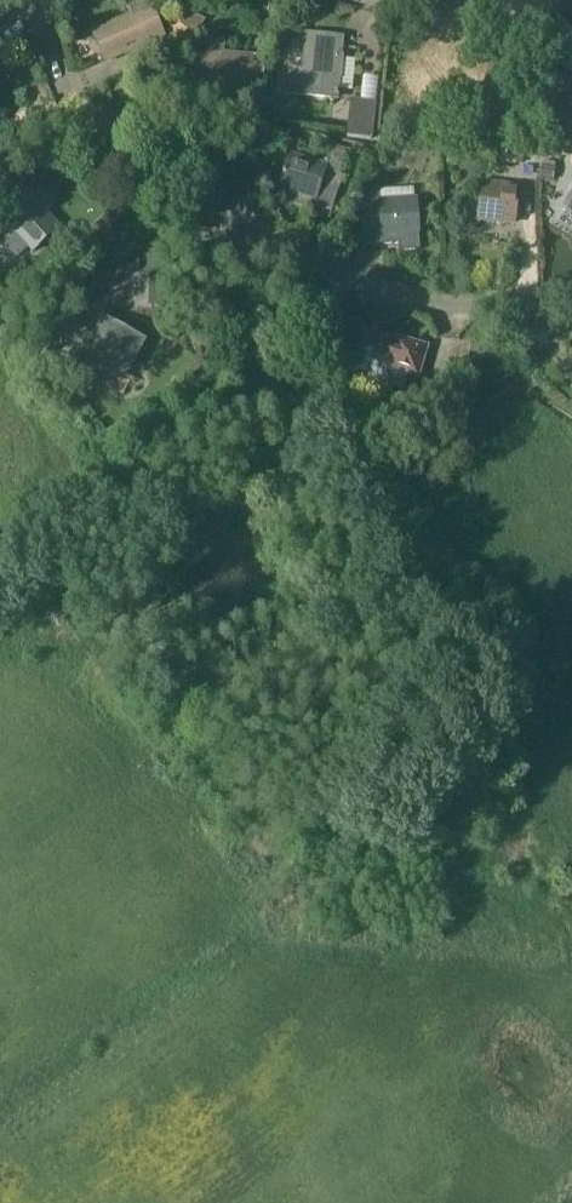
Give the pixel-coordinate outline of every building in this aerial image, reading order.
[(153,7),(137,15),(92,36),(104,62),(165,34),(153,7)] [(203,25),(185,12),(172,29),(189,43),(203,25)] [(339,73),(344,33),(307,29),(302,69),(307,69),(304,95),(334,99),(337,72),(339,73)] [(251,80),(263,81),(264,67),(252,66),(253,57),(224,54),(225,43),(205,41),(202,66),(193,66),(191,94),(249,99),(251,80)] [(560,94),(571,92),(571,74),(557,76),(560,94)] [(375,105),(360,105),(359,124),(349,123),(349,138),(373,139),(375,105)] [(543,152),(558,156),(563,138),(547,134),(543,152)] [(332,212),(351,149),(332,143),(325,167),(291,156),(281,190),(299,196),(296,206),(312,211),(313,206),(332,212)] [(523,148),(509,148),(509,165),(523,165),(523,148)] [(542,161),(540,179),(553,181),(556,163),(542,161)] [(9,225),(8,226),(32,252),(58,228),(33,201),(16,183),(0,198),(0,215),(9,225)] [(516,189),(481,185),(478,220),(514,224),(516,189)] [(416,201),(380,203),(382,239),(418,235),(416,201)] [(88,231),(99,246),(115,235),(104,220),(88,231)] [(44,269),(54,284),(64,277),(53,262),(44,269)] [(156,281),(139,279),(137,309),(155,310),(156,281)] [(321,303),(311,310),(321,325),(331,318),(321,303)] [(121,383),(144,341),(105,319),(97,334),(101,337),(86,364),(121,383)] [(427,347),(397,338),(380,332),(367,375),(373,380),(402,389),(407,374),(418,378),(427,347)] [(485,342),(486,352),(497,350),(495,341),(485,342)]
